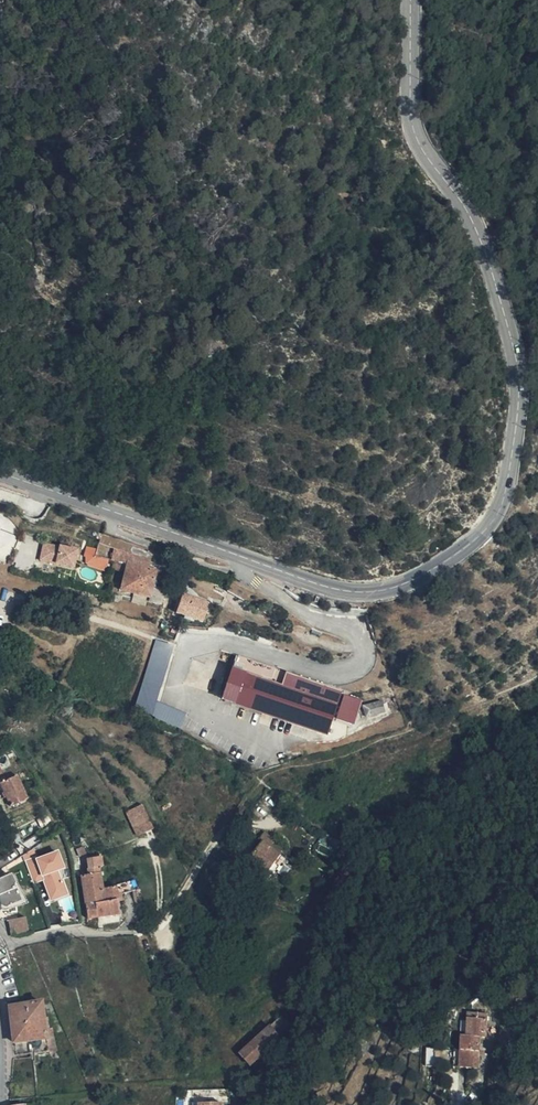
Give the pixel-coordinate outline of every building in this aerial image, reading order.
[(112,535),(111,538),(109,546),(123,551),(129,553),(132,543),(112,535)] [(74,540),(58,537),(55,552),(71,555),(71,557),(88,561),(92,543),(74,540)] [(136,560),(158,564),(161,554),(142,548),(143,546),(132,543),(129,553),(138,556),(136,560)] [(121,558),(136,560),(138,556),(129,553),(123,551),(121,558)] [(120,561),(134,566),(136,560),(121,558),(120,561)] [(174,590),(175,587),(163,583),(166,577),(162,576),(166,566),(162,565),(158,564),(136,560),(134,566),(128,583),(171,599),(174,590)] [(216,605),(191,594),(184,611),(209,622),(216,605)] [(155,645),(138,709),(152,713),(153,713),(158,698),(175,640),(158,634),(155,645)] [(238,654),(222,698),(326,734),(342,690),(238,654)] [(337,717),(353,723),(362,699),(346,693),(337,717)] [(158,698),(153,713),(181,728),(188,713),(158,698)] [(12,806),(29,799),(19,773),(1,781),(12,806)] [(128,811),(139,834),(154,827),(143,803),(128,811)] [(263,867),(267,870),(277,859),(287,846),(278,839),(283,832),(272,823),(266,831),(269,833),(256,850),(268,860),(263,867)] [(277,859),(267,870),(272,874),(278,866),(275,864),(289,847),(287,846),(277,859)] [(65,867),(59,850),(38,858),(37,856),(28,860),(35,881),(45,877),(52,898),(68,893),(63,879),(62,879),(59,869),(65,867)] [(89,917),(99,916),(96,890),(103,889),(102,873),(106,872),(104,856),(92,857),(94,874),(84,875),(89,917)] [(9,907),(31,899),(18,869),(0,878),(0,885),(9,907)] [(149,887),(149,882),(145,874),(128,876),(125,877),(117,888),(118,898),(132,888),(149,887)] [(119,913),(118,898),(117,888),(103,889),(96,890),(99,916),(119,913)] [(30,929),(27,916),(10,919),(13,934),(30,929)] [(48,998),(30,1000),(16,1002),(22,1050),(54,1046),(54,1041),(52,1024),(51,1013),(48,998)] [(492,1013),(473,1012),(472,1035),(467,1035),(467,1049),(460,1049),(459,1067),(484,1068),(486,1037),(491,1037),(492,1013)] [(297,1020),(291,1013),(287,1017),(293,1024),(297,1020)] [(258,1062),(302,1027),(297,1020),(293,1024),(287,1017),(248,1050),(258,1062)] [(52,1024),(54,1041),(62,1041),(60,1023),(56,1023),(52,1024)] [(377,1037),(369,1034),(365,1044),(373,1046),(377,1037)]
